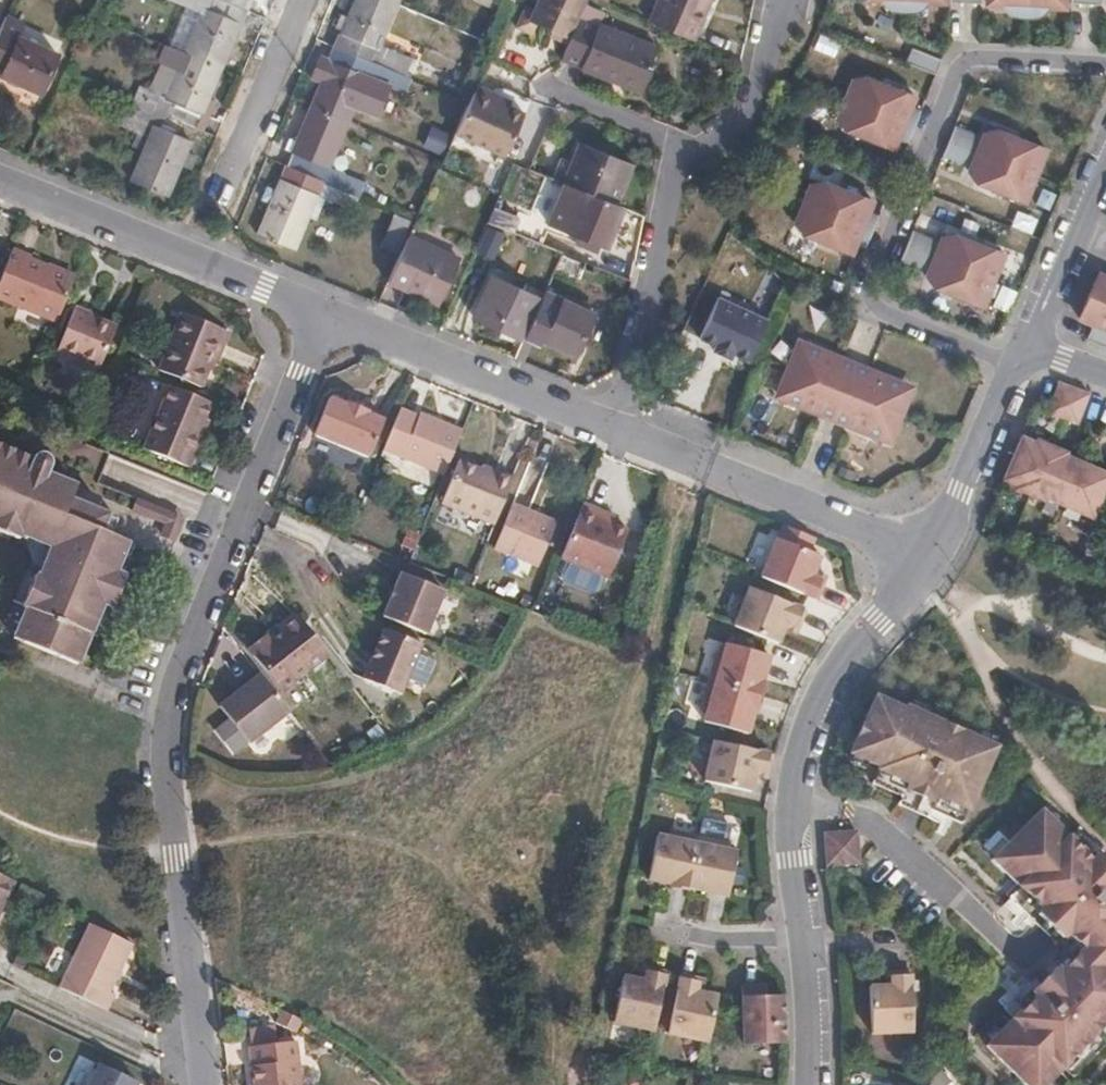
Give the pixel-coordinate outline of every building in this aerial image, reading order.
[(245,9),(241,7),(225,0),(172,0),(201,12),(185,50),(221,66),(245,9)] [(338,46),(401,73),(409,76),(413,63),(380,48),(399,2),(393,0),(357,0),(350,17),(345,30),(338,46)] [(570,39),(578,17),(585,0),(537,0),(529,21),(570,39)] [(725,0),(672,0),(661,26),(708,45),(725,0)] [(941,0),(863,0),(863,2),(878,3),(887,11),(895,14),(908,15),(917,12),(925,5),(941,5),(941,0)] [(1061,0),(984,0),(983,6),(998,7),(1009,15),(1016,18),(1025,19),(1033,18),(1046,9),(1061,10),(1061,0)] [(335,26),(345,30),(350,17),(341,13),(335,26)] [(0,24),(0,73),(38,90),(55,53),(15,35),(21,22),(4,15),(0,24)] [(570,39),(564,56),(642,89),(652,68),(649,67),(655,47),(578,17),(570,39)] [(832,56),(837,42),(818,35),(812,49),(832,56)] [(147,90),(141,103),(164,113),(196,126),(210,93),(221,66),(185,50),(166,43),(159,60),(178,68),(166,97),(147,90)] [(325,77),(313,104),(350,120),(369,76),(394,88),(401,73),(338,46),(331,62),(325,77)] [(933,78),(939,63),(911,51),(904,66),(933,78)] [(315,73),(325,77),(331,62),(321,59),(315,73)] [(159,60),(147,90),(166,97),(178,68),(159,60)] [(897,143),(906,146),(918,114),(909,110),(913,99),(870,81),(862,83),(852,86),(838,120),(842,128),(848,135),(891,153),(897,143)] [(196,126),(204,130),(217,96),(210,93),(196,126)] [(472,94),(453,135),(502,157),(521,114),(472,94)] [(141,103),(134,100),(129,112),(155,123),(131,178),(167,194),(181,162),(186,150),(190,140),(159,126),(164,113),(141,103)] [(294,149),(288,164),(361,194),(366,181),(330,167),(350,120),(313,104),(300,136),(294,149)] [(190,140),(196,126),(164,113),(159,126),(190,140)] [(981,140),(952,127),(940,158),(969,170),(972,179),(979,188),(1023,206),(1045,151),(1005,135),(993,133),(985,136),(981,140)] [(439,129),(428,154),(442,160),(453,135),(439,129)] [(285,145),(294,149),(300,136),(290,132),(285,145)] [(598,138),(576,189),(626,209),(647,159),(598,138)] [(186,150),(181,162),(192,166),(197,154),(186,150)] [(361,194),(288,164),(278,188),(272,201),(259,231),(295,246),(319,192),(355,207),(361,194)] [(272,201),(278,188),(268,184),(262,196),(272,201)] [(854,247),(863,251),(876,219),(867,214),(871,203),(826,186),(818,187),(809,192),(796,224),(799,234),(806,240),(850,258),(854,247)] [(626,209),(576,189),(559,227),(615,252),(632,211),(626,209)] [(402,247),(407,237),(416,217),(399,209),(387,240),(402,247)] [(910,233),(897,263),(926,275),(930,284),(937,293),(981,310),(1002,255),(961,239),(951,237),(944,240),(939,245),(910,233)] [(402,247),(387,280),(405,288),(407,283),(440,299),(457,258),(407,237),(402,247)] [(12,246),(0,275),(0,295),(57,317),(75,273),(29,255),(30,252),(12,246)] [(583,279),(590,263),(563,253),(557,267),(583,279)] [(1105,349),(1105,278),(1098,274),(1079,318),(1095,325),(1088,342),(1105,349)] [(526,339),(528,336),(543,300),(490,276),(472,316),(526,339)] [(528,336),(535,340),(544,344),(548,339),(582,356),(601,315),(547,291),(543,300),(528,336)] [(770,319),(719,297),(701,339),(717,346),(714,352),(733,361),(736,354),(752,361),(770,319)] [(117,321),(77,305),(74,304),(58,345),(101,362),(117,321)] [(208,349),(214,352),(224,327),(181,310),(158,365),(196,380),(204,361),(208,349)] [(516,363),(524,366),(535,340),(528,336),(526,339),(516,363)] [(775,398),(891,449),(914,387),(798,336),(775,398)] [(210,363),(214,352),(208,349),(204,361),(210,363)] [(1075,426),(1086,397),(1056,385),(1044,414),(1075,426)] [(202,430),(213,402),(173,387),(147,448),(191,466),(205,432),(202,430)] [(371,453),(384,416),(370,410),(371,407),(351,399),(350,402),(332,395),(317,430),(371,453)] [(417,413),(400,406),(384,446),(444,471),(459,433),(418,416),(417,413)] [(1002,481),(1015,486),(1013,489),(1043,502),(1044,499),(1090,518),(1105,482),(1105,474),(1062,456),(1064,453),(1034,441),(1033,443),(1019,438),(1002,481)] [(114,531),(98,525),(52,506),(58,492),(63,478),(36,467),(39,451),(30,447),(24,453),(0,444),(0,527),(11,532),(14,529),(22,532),(45,541),(35,560),(31,570),(27,569),(16,597),(20,600),(12,620),(22,624),(17,634),(64,653),(76,624),(114,531)] [(495,521),(513,474),(462,455),(443,499),(495,521)] [(518,459),(513,479),(519,481),(515,501),(533,505),(543,465),(518,459)] [(52,506),(98,525),(104,511),(58,492),(52,506)] [(136,508),(164,519),(168,508),(141,497),(136,508)] [(605,517),(608,509),(584,499),(560,554),(610,575),(628,527),(615,521),(605,517)] [(541,562),(558,518),(515,501),(498,545),(541,562)] [(164,519),(169,521),(165,531),(176,536),(185,515),(168,508),(164,519)] [(619,514),(608,509),(605,517),(615,521),(619,514)] [(121,534),(114,531),(76,624),(82,626),(95,596),(99,597),(112,566),(109,563),(121,534)] [(45,541),(22,532),(20,540),(20,550),(25,555),(35,560),(45,541)] [(774,537),(758,575),(815,598),(823,575),(811,571),(818,555),(774,537)] [(427,631),(444,588),(401,571),(384,614),(427,631)] [(747,586),(731,625),(775,642),(781,627),(794,632),(802,608),(747,586)] [(329,654),(299,615),(270,638),(265,633),(248,646),(282,688),(329,654)] [(8,631),(17,634),(22,624),(12,620),(8,631)] [(422,643),(382,627),(363,675),(402,691),(422,643)] [(710,652),(703,679),(754,693),(765,655),(720,643),(717,654),(710,652)] [(289,709),(257,668),(242,679),(246,685),(235,693),(221,704),(248,740),(289,709)] [(231,688),(235,693),(246,685),(242,679),(231,688)] [(754,693),(703,679),(695,708),(702,710),(699,721),(744,733),(749,712),(752,712),(756,694),(754,693)] [(955,831),(989,754),(898,715),(897,717),(868,704),(842,761),(871,774),(864,791),(955,831)] [(770,752),(709,739),(700,781),(748,791),(752,774),(765,777),(770,752)] [(1102,1049),(1105,1044),(1105,985),(1105,868),(1071,833),(1061,844),(1033,817),(985,867),(1012,893),(1001,904),(1054,955),(996,1015),(1007,1025),(980,1053),(1012,1084),(1045,1084),(1056,1074),(1067,1083),(1102,1049)] [(684,887),(695,835),(666,829),(665,836),(653,834),(644,879),(666,884),(666,886),(684,889),(684,887)] [(722,841),(695,835),(684,887),(724,896),(733,851),(721,848),(722,841)] [(849,840),(818,841),(818,851),(833,850),(835,871),(823,873),(852,871),(849,840)] [(833,850),(818,851),(820,873),(823,873),(835,871),(833,850)] [(12,879),(0,873),(0,904),(12,879)] [(60,985),(108,1008),(114,993),(109,990),(132,942),(91,921),(60,985)] [(609,1023),(650,1031),(663,972),(639,967),(636,980),(620,976),(609,1023)] [(903,975),(885,976),(886,989),(879,989),(862,990),(866,1038),(907,1035),(903,975)] [(663,1034),(704,1043),(714,996),(698,993),(700,980),(676,976),(663,1034)] [(886,989),(885,976),(878,976),(879,989),(886,989)] [(748,995),(736,1028),(736,1053),(777,1053),(777,1007),(761,1006),(762,995),(748,995)] [(253,1081),(254,1084),(301,1084),(295,1039),(249,1044),(253,1081)] [(137,1083),(97,1064),(87,1084),(136,1084),(137,1083)] [(926,1084),(954,1084),(955,1083),(937,1070),(926,1084)]
